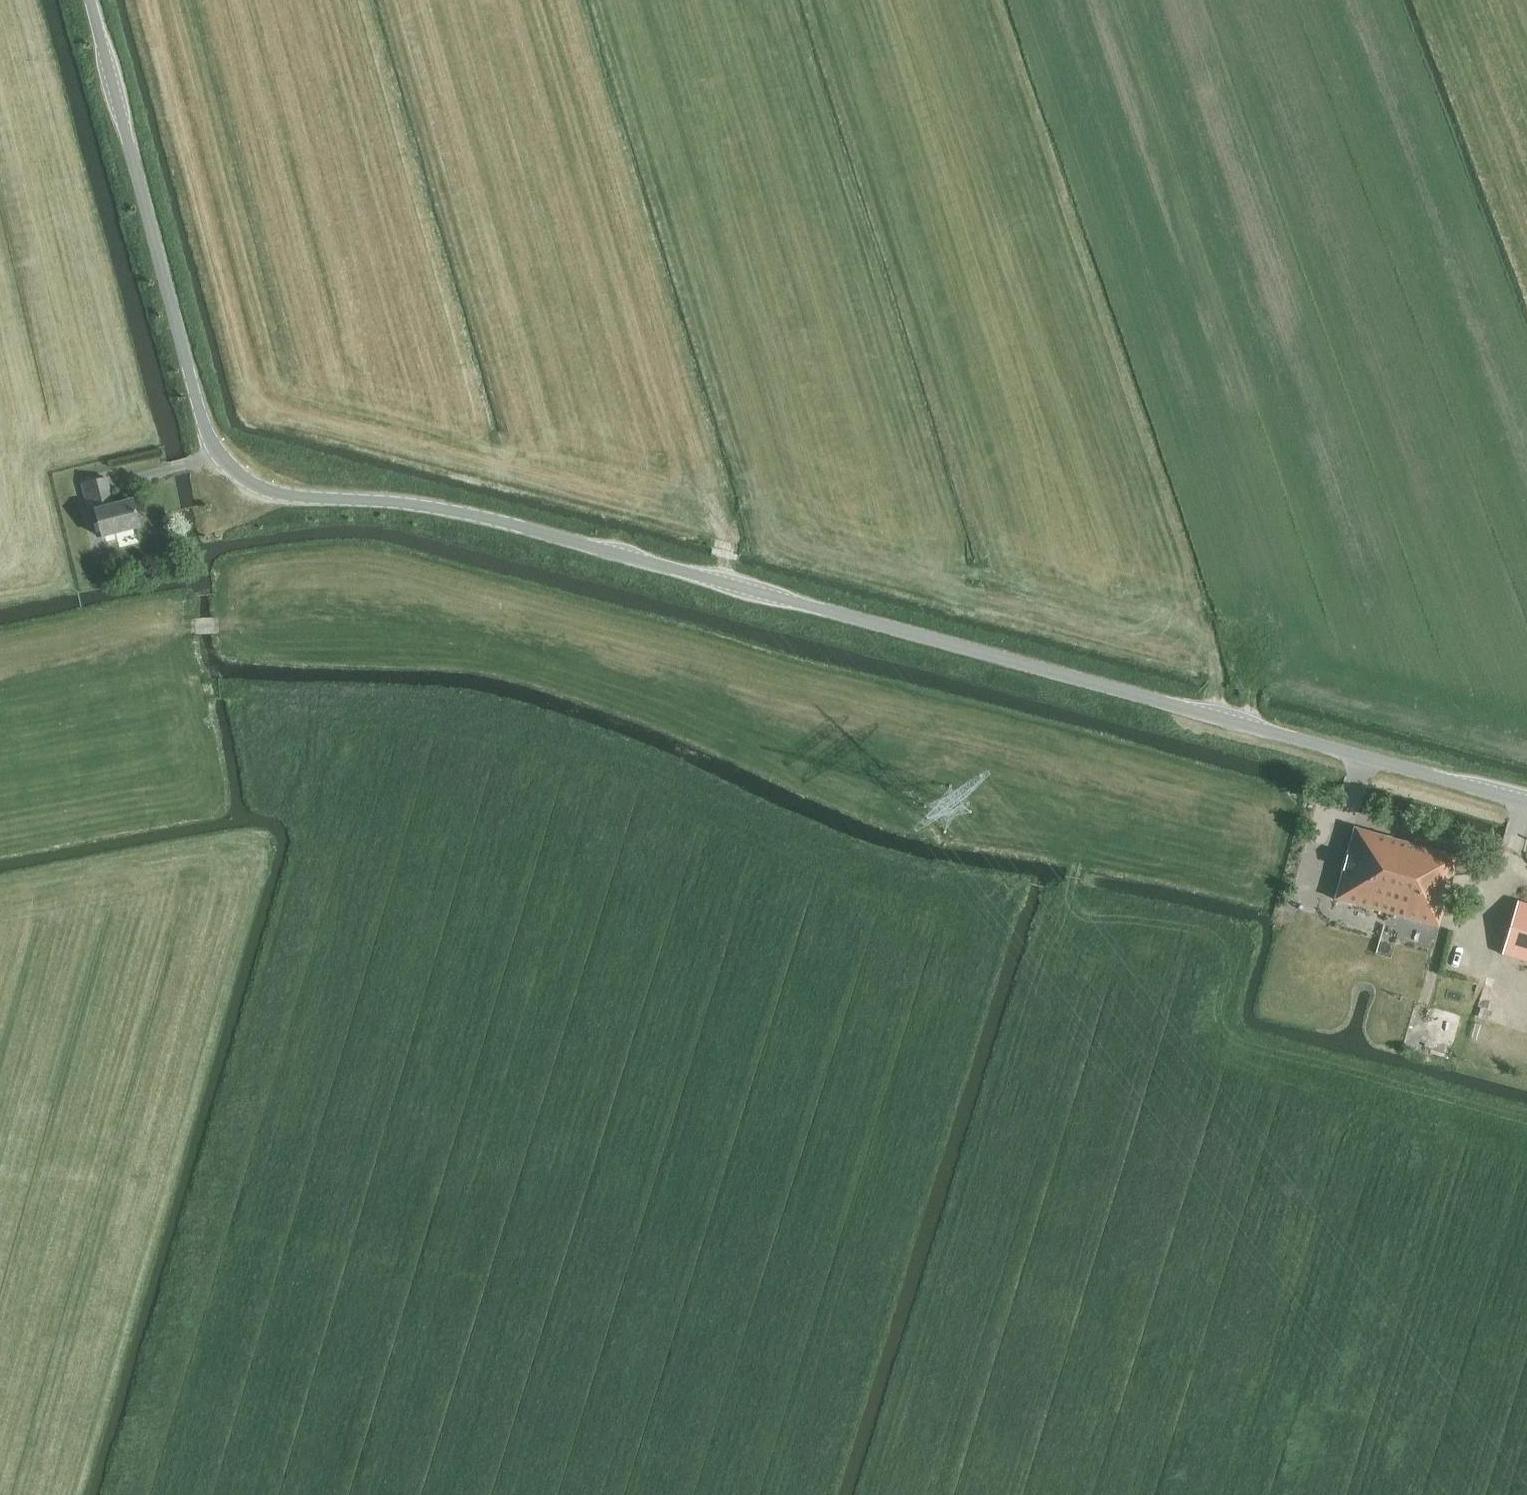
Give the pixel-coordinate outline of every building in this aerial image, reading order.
[(115,505),(111,490),(109,478),(82,485),(90,514),(96,512),(103,539),(142,528),(134,500),(115,505)] [(1442,927),(1461,860),(1355,830),(1335,898),(1442,927)] [(1518,902),(1503,954),(1526,961),(1526,905),(1518,902)]
